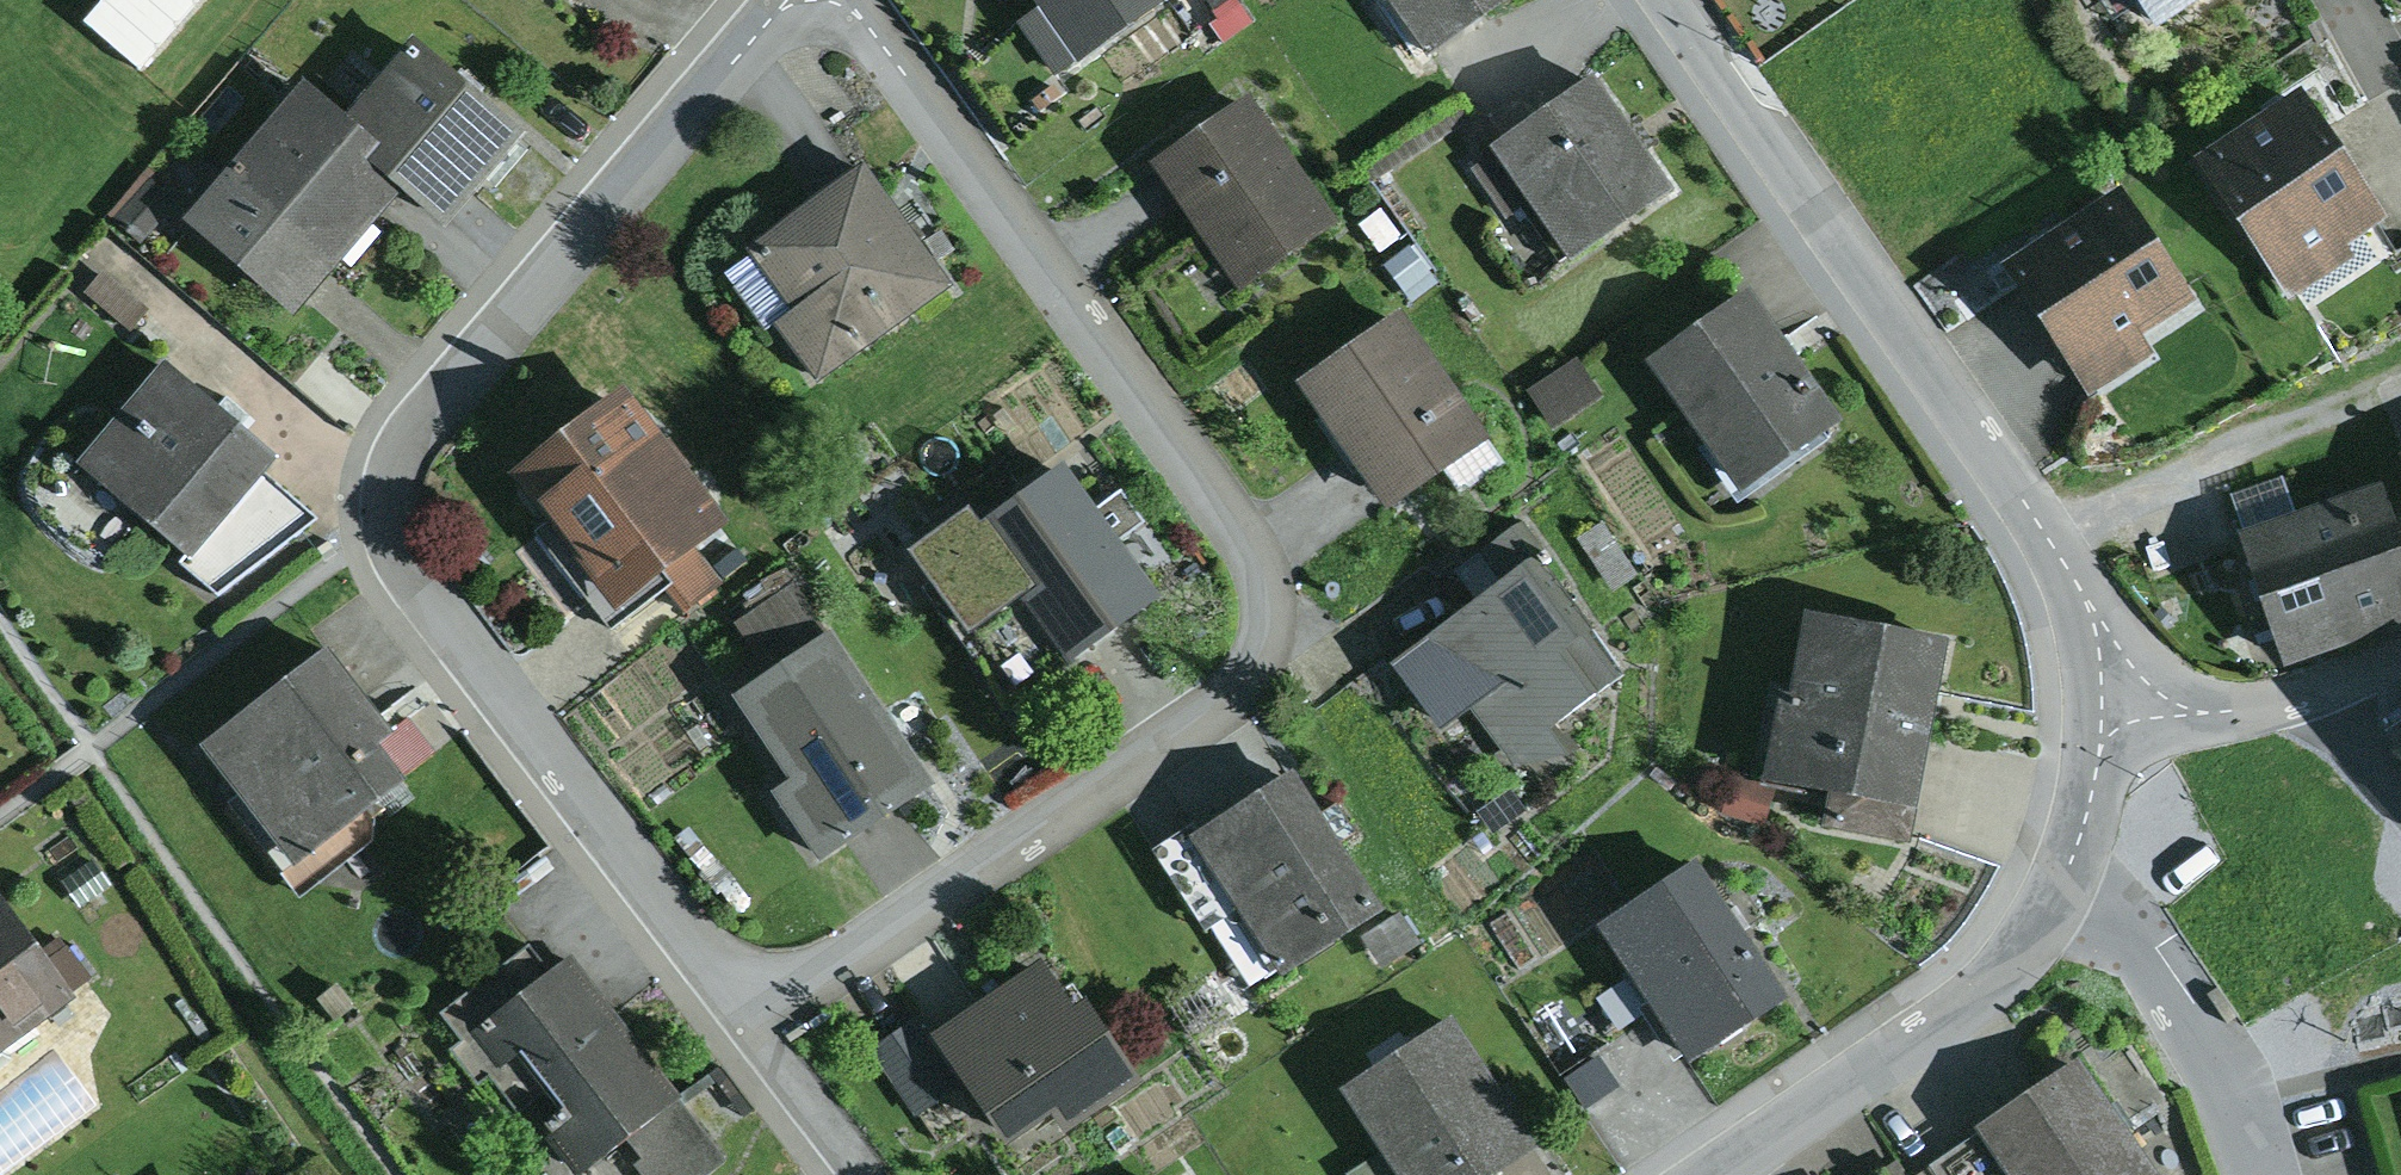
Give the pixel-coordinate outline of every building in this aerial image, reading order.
[(1039,3),(1077,56),(1157,0),(1037,0),(1039,3)] [(1240,0),(1208,0),(1219,16),(1240,0)] [(1254,20),(1240,0),(1219,16),(1210,21),(1224,41),(1254,20)] [(1266,8),(1278,0),(1260,0),(1266,8)] [(1427,47),(1494,0),(1394,0),(1427,47)] [(2156,18),(2183,0),(2144,0),(2156,18)] [(1077,56),(1039,3),(1017,19),(1055,71),(1077,56)] [(413,29),(347,106),(380,134),(364,153),(401,185),(446,223),(528,127),(413,29)] [(364,153),(380,134),(347,106),(304,69),(179,215),(293,311),(401,185),(364,153)] [(1593,70),(1490,141),(1495,148),(1470,165),(1507,218),(1532,201),(1568,254),(1672,184),(1636,132),(1593,70)] [(2300,83),(2194,153),(2291,298),(2357,254),(2346,237),(2386,211),(2300,83)] [(1250,89),(1150,156),(1237,284),(1336,218),(1250,89)] [(864,159),(749,242),(795,306),(775,320),(816,377),(951,280),(864,159)] [(178,201),(150,176),(114,217),(142,241),(178,201)] [(2123,180),(2000,259),(2085,393),(2156,348),(2142,327),(2196,293),(2123,180)] [(1380,208),(1359,224),(1380,251),(1401,235),(1380,208)] [(1409,244),(1384,262),(1411,300),(1437,282),(1409,244)] [(104,268),(87,288),(132,327),(149,307),(104,268)] [(1749,284),(1648,354),(1740,486),(1841,415),(1791,344),(1749,284)] [(1400,305),(1296,378),(1384,504),(1488,431),(1400,305)] [(167,354),(79,459),(190,550),(260,466),(277,445),(167,354)] [(1578,355),(1529,388),(1553,424),(1602,391),(1578,355)] [(623,379),(509,466),(548,517),(535,527),(612,626),(663,587),(684,614),(726,582),(694,541),(727,515),(623,379)] [(2392,445),(2400,462),(2400,440),(2392,445)] [(968,499),(908,542),(967,624),(1017,587),(1068,658),(1161,591),(1120,535),(1144,518),(1121,486),(1098,502),(1064,454),(979,514),(968,499)] [(316,514),(260,466),(190,550),(181,562),(218,589),(316,514)] [(2238,527),(2282,659),(2400,619),(2400,541),(2380,479),(2238,527)] [(1509,523),(1478,548),(1498,573),(1522,554),(1529,548),(1509,523)] [(1498,573),(1392,660),(1436,723),(1469,703),(1511,760),(1568,751),(1550,722),(1619,670),(1522,554),(1498,573)] [(765,668),(733,688),(790,774),(772,786),(819,858),(935,782),(831,625),(826,629),(793,579),(732,618),(765,668)] [(1949,629),(1806,604),(1792,690),(1779,688),(1764,776),(1827,787),(1821,823),(1913,839),(1949,629)] [(326,643),(201,738),(294,858),(406,772),(379,738),(392,729),(326,643)] [(1293,762),(1192,826),(1283,968),(1383,905),(1293,762)] [(1733,772),(1721,810),(1762,823),(1774,785),(1733,772)] [(93,855),(60,878),(79,905),(112,882),(93,855)] [(1697,856),(1597,921),(1686,1055),(1785,990),(1697,856)] [(90,975),(58,933),(41,946),(0,892),(0,1042),(90,975)] [(1400,910),(1361,934),(1381,966),(1420,942),(1400,910)] [(1445,921),(1424,933),(1433,949),(1454,936),(1445,921)] [(462,1039),(551,968),(529,940),(439,1011),(462,1039)] [(462,1039),(450,1048),(475,1079),(488,1069),(520,1108),(534,1097),(554,1123),(544,1131),(578,1174),(628,1136),(683,1093),(682,1091),(571,953),(551,968),(462,1039)] [(1041,953),(931,1026),(1004,1135),(1052,1103),(1066,1124),(1140,1075),(1084,992),(1072,1000),(1041,953)] [(1626,976),(1597,996),(1618,1028),(1647,1008),(1626,976)] [(1342,1085),(1383,1148),(1401,1174),(1487,1174),(1536,1144),(1453,1014),(1342,1085)] [(959,1083),(913,1017),(868,1048),(914,1115),(959,1083)] [(1597,1053),(1561,1077),(1582,1109),(1618,1085),(1597,1053)] [(1977,1120),(1981,1127),(2013,1174),(2160,1174),(2080,1053),(1977,1120)] [(720,1061),(682,1091),(690,1102),(717,1081),(744,1117),(756,1108),(720,1061)] [(628,1136),(643,1156),(633,1164),(641,1174),(702,1174),(730,1154),(690,1102),(683,1093),(628,1136)] [(1981,1127),(1931,1161),(1940,1174),(2013,1174),(1981,1127)] [(1383,1148),(1347,1171),(1349,1174),(1401,1174),(1383,1148)] [(1898,1154),(1866,1174),(1912,1174),(1898,1154)]
